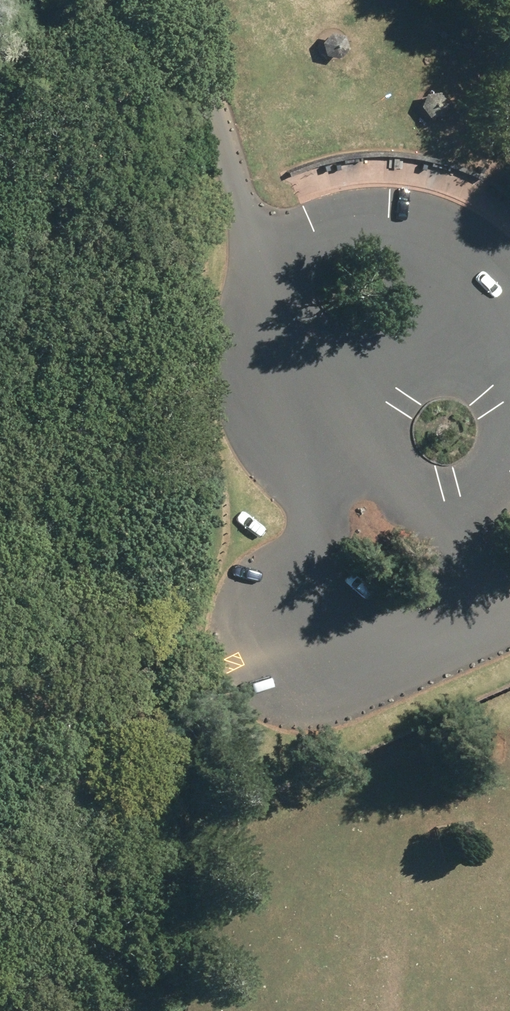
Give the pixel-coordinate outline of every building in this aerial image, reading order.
[(333,33),(324,43),(328,57),(341,59),(351,50),(346,36),(333,33)] [(429,95),(424,107),(432,119),(445,116),(451,104),(442,92),(429,95)]
